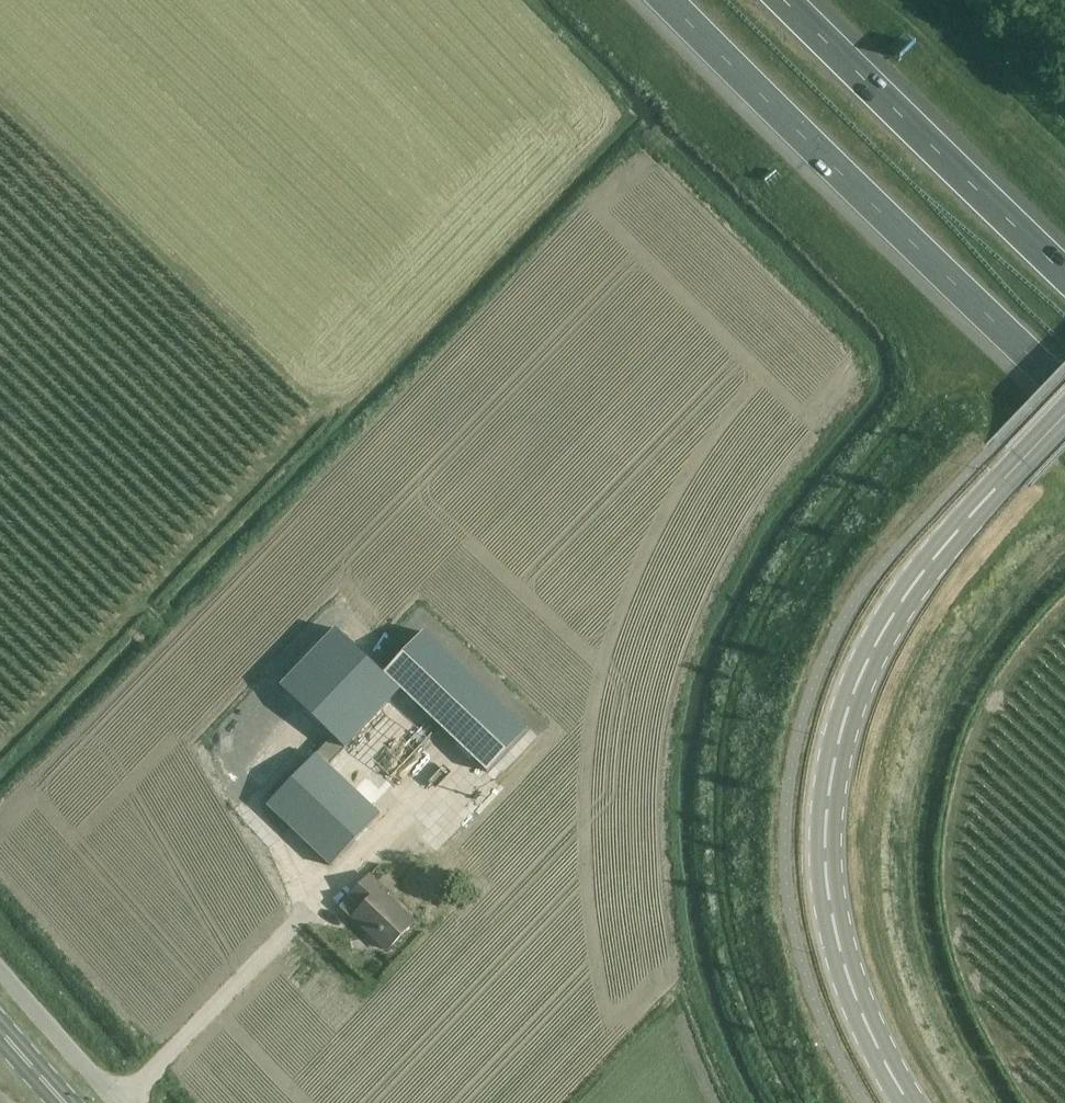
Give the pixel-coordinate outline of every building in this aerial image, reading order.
[(332,735),(315,753),(267,803),(331,864),(379,814),(366,801),(438,724),(486,770),(525,728),(423,630),(383,672),(401,689),(400,690),(334,628),(280,686),(332,735)] [(439,809),(486,779),(480,769),(433,800),(439,809)] [(384,949),(410,922),(381,894),(385,890),(368,874),(347,896),(359,907),(350,916),(384,949)] [(372,966),(366,974),(374,980),(380,972),(372,966)]
